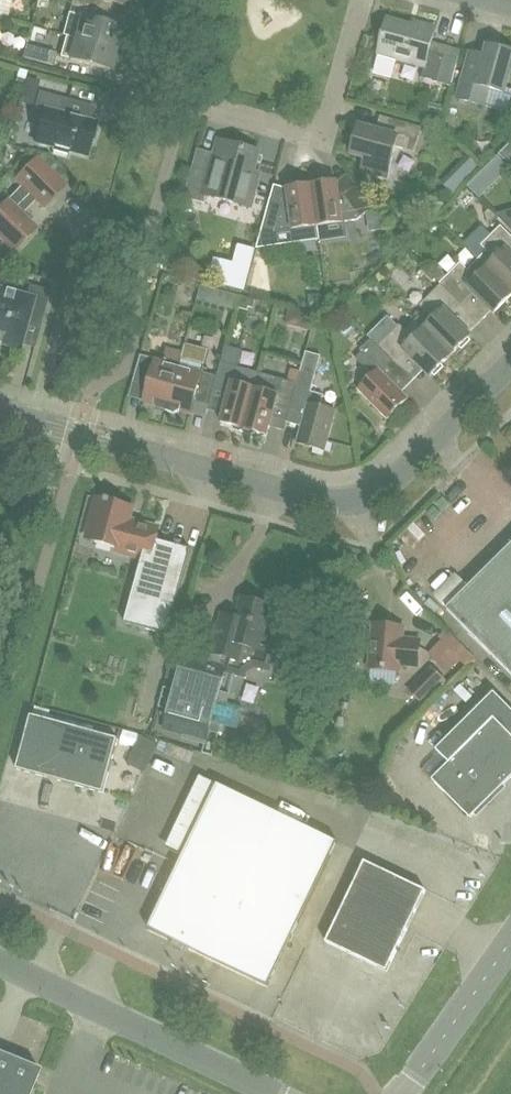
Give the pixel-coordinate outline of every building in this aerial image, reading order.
[(84,7),(99,11),(101,2),(127,9),(128,6),(132,7),(134,0),(86,0),(84,7)] [(99,11),(84,7),(71,4),(63,35),(76,39),(116,50),(117,44),(122,45),(125,32),(121,30),(122,28),(96,21),(99,11)] [(393,73),(397,60),(424,67),(421,78),(451,87),(458,60),(429,52),(436,29),(415,23),(414,27),(388,20),(375,67),(375,68),(393,73)] [(114,56),(116,50),(76,39),(73,49),(63,47),(61,57),(70,59),(70,61),(110,71),(111,69),(115,70),(118,57),(114,56)] [(26,45),(22,58),(53,66),(57,53),(26,45)] [(464,73),(457,99),(484,106),(485,103),(510,110),(510,106),(510,90),(506,88),(510,71),(510,52),(488,46),(485,56),(470,52),(464,73)] [(24,88),(38,92),(41,81),(34,79),(27,77),(24,88)] [(53,151),(68,155),(69,151),(87,156),(91,140),(94,140),(98,129),(95,128),(96,124),(66,116),(70,101),(39,92),(35,109),(44,111),(36,142),(54,147),(53,151)] [(387,178),(391,166),(396,147),(415,152),(421,128),(387,118),(383,133),(359,126),(351,155),(365,158),(361,171),(387,178)] [(196,172),(189,199),(204,203),(206,196),(233,203),(250,207),(254,193),(259,173),(254,172),(259,152),(219,142),(210,176),(196,172)] [(507,147),(500,154),(510,165),(510,151),(507,147)] [(488,167),(499,178),(510,167),(499,156),(488,167)] [(1,238),(14,251),(36,229),(21,215),(29,207),(24,203),(32,195),(36,200),(44,207),(66,185),(37,158),(16,180),(22,186),(0,209),(0,239),(1,238)] [(446,189),(453,196),(479,169),(472,162),(446,189)] [(311,178),(318,226),(343,223),(343,222),(358,220),(374,208),(356,185),(345,194),(339,195),(337,182),(327,183),(327,176),(311,178)] [(320,240),(318,226),(311,178),(296,181),(297,188),(287,189),(289,202),(284,203),(271,199),(263,227),(280,232),(293,230),(294,236),(302,242),(320,240)] [(490,224),(498,218),(490,209),(486,213),(490,224)] [(495,214),(510,230),(510,210),(495,214)] [(510,293),(510,255),(510,236),(501,226),(482,246),(487,251),(479,260),(510,293)] [(510,297),(510,293),(479,260),(468,270),(461,263),(440,284),(441,285),(460,304),(473,292),(494,313),(510,297)] [(254,277),(250,291),(267,296),(271,281),(254,277)] [(202,284),(198,299),(233,309),(237,294),(202,284)] [(461,305),(460,304),(441,285),(420,306),(426,312),(416,322),(451,357),(471,337),(450,316),(461,305)] [(0,298),(0,344),(20,349),(28,321),(41,325),(50,291),(30,286),(27,296),(2,290),(0,298)] [(241,304),(239,309),(248,312),(249,308),(251,309),(254,309),(256,302),(246,299),(242,299),(241,304)] [(312,333),(316,318),(301,315),(290,312),(286,326),(312,333)] [(430,377),(451,357),(416,322),(406,331),(400,325),(379,347),(393,361),(399,367),(410,356),(430,377)] [(115,334),(110,350),(121,353),(125,337),(115,334)] [(393,361),(379,347),(371,339),(360,350),(362,352),(356,358),(373,375),(358,390),(387,419),(408,399),(382,372),(393,361)] [(210,405),(214,390),(217,377),(203,373),(204,366),(208,350),(209,351),(209,350),(185,344),(183,354),(167,412),(176,415),(181,412),(191,415),(194,404),(198,402),(210,405)] [(167,412),(183,354),(167,350),(163,364),(156,362),(156,360),(141,356),(133,384),(145,387),(147,392),(144,402),(155,405),(157,410),(167,412)] [(259,375),(236,369),(236,367),(221,363),(217,377),(214,390),(229,394),(221,423),(231,425),(234,431),(243,433),(259,375)] [(301,373),(298,384),(292,404),(307,408),(297,443),(325,451),(336,411),(321,407),(324,395),(311,392),(315,377),(301,373)] [(298,384),(282,379),(273,377),(272,379),(259,375),(243,433),(252,436),(257,433),(267,435),(275,406),(290,410),(292,404),(298,384)] [(97,499),(87,538),(127,549),(131,535),(135,536),(138,526),(129,524),(133,509),(110,502),(111,500),(107,499),(106,501),(97,499)] [(143,559),(125,624),(167,635),(191,550),(149,538),(152,530),(138,526),(135,536),(131,535),(127,549),(125,554),(143,559)] [(446,609),(510,675),(510,545),(446,609)] [(177,682),(165,729),(185,735),(184,739),(206,745),(209,732),(219,735),(222,725),(237,729),(243,709),(228,704),(230,695),(220,692),(226,671),(227,668),(225,667),(227,658),(240,661),(244,646),(255,649),(251,664),(264,667),(269,648),(265,647),(271,627),(267,626),(272,606),(261,603),(258,599),(251,597),(247,599),(243,598),(235,629),(220,625),(212,653),(212,654),(210,663),(184,656),(184,659),(173,656),(166,679),(177,682)] [(374,624),(369,669),(400,672),(400,665),(419,667),(421,641),(403,639),(404,627),(374,624)] [(432,655),(447,671),(449,673),(450,673),(451,675),(453,672),(463,663),(469,667),(470,669),(478,661),(479,660),(478,659),(477,658),(455,636),(450,631),(449,632),(448,632),(444,636),(442,638),(443,639),(446,641),(444,642),(443,643),(432,655)] [(446,682),(433,670),(425,678),(438,690),(446,682)] [(432,780),(471,818),(510,778),(510,710),(494,693),(436,751),(449,763),(432,780)] [(17,769),(103,793),(118,740),(31,716),(17,769)] [(338,842),(218,784),(148,929),(269,987),(338,842)] [(365,862),(326,943),(387,972),(426,891),(365,862)] [(0,1053),(0,1093),(30,1093),(40,1070),(0,1053)]
